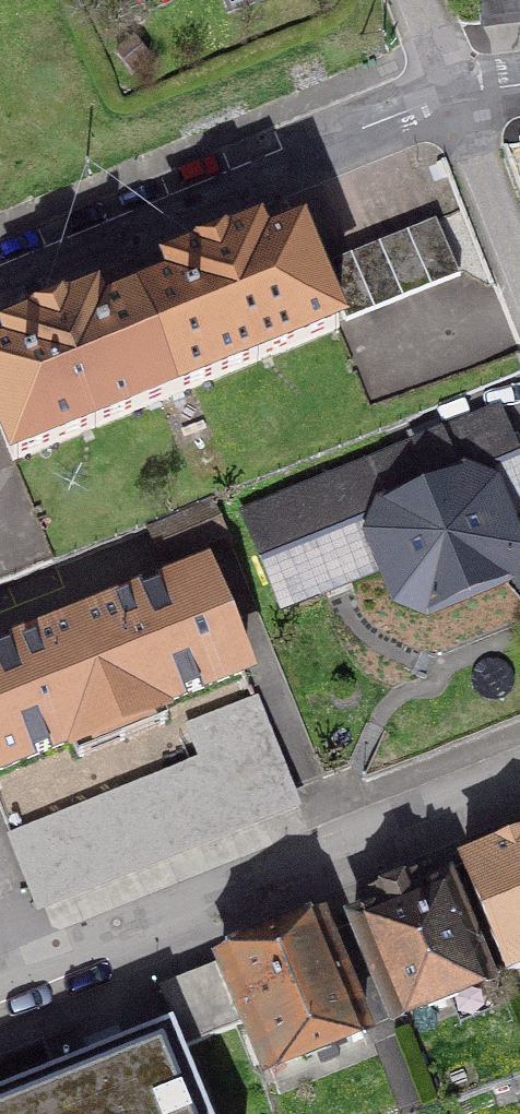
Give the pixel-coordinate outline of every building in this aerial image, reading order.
[(482,23),(519,18),(519,0),(479,0),(482,23)] [(436,220),(322,266),(345,324),(460,278),(436,220)] [(174,287),(138,302),(176,393),(341,323),(303,234),(264,250),(258,235),(168,272),(174,287)] [(15,462),(176,393),(138,302),(102,316),(96,301),(6,338),(12,353),(0,358),(0,426),(15,462)] [(247,516),(267,567),(371,524),(400,601),(422,592),(431,613),(503,583),(494,562),(516,553),(502,517),(519,509),(519,469),(504,431),(469,445),(461,427),(247,516)] [(174,558),(227,537),(213,504),(161,524),(174,558)] [(205,572),(76,624),(118,728),(161,711),(159,705),(243,672),(205,572)] [(76,624),(0,655),(0,769),(73,740),(75,745),(118,728),(76,624)] [(202,759),(11,836),(36,903),(294,800),(256,700),(189,727),(202,759)] [(464,864),(509,971),(519,967),(519,842),(464,864)] [(417,894),(413,885),(380,899),(383,908),(354,920),(392,1016),(488,978),(449,882),(417,894)] [(363,1028),(320,922),(221,962),(266,1068),(363,1028)] [(172,1026),(0,1095),(0,1113),(206,1113),(172,1026)]
